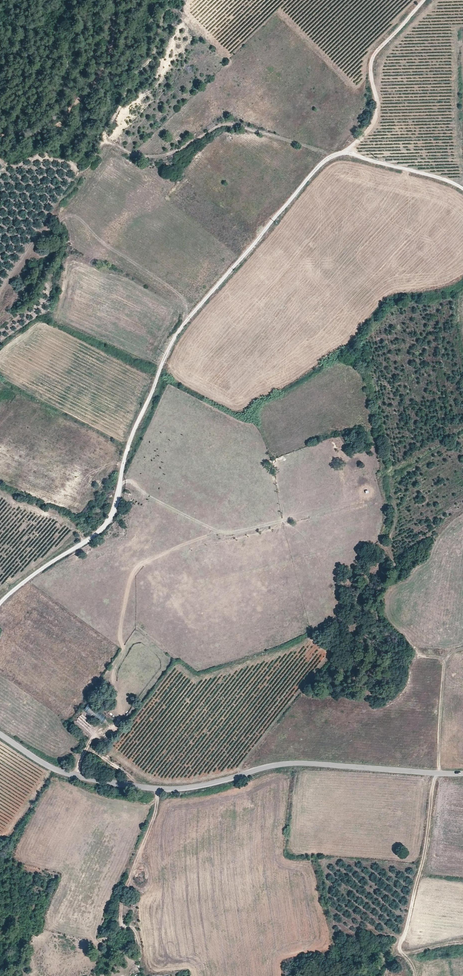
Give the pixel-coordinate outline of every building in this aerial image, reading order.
[(89,704),(84,711),(101,723),(106,717),(89,704)]
